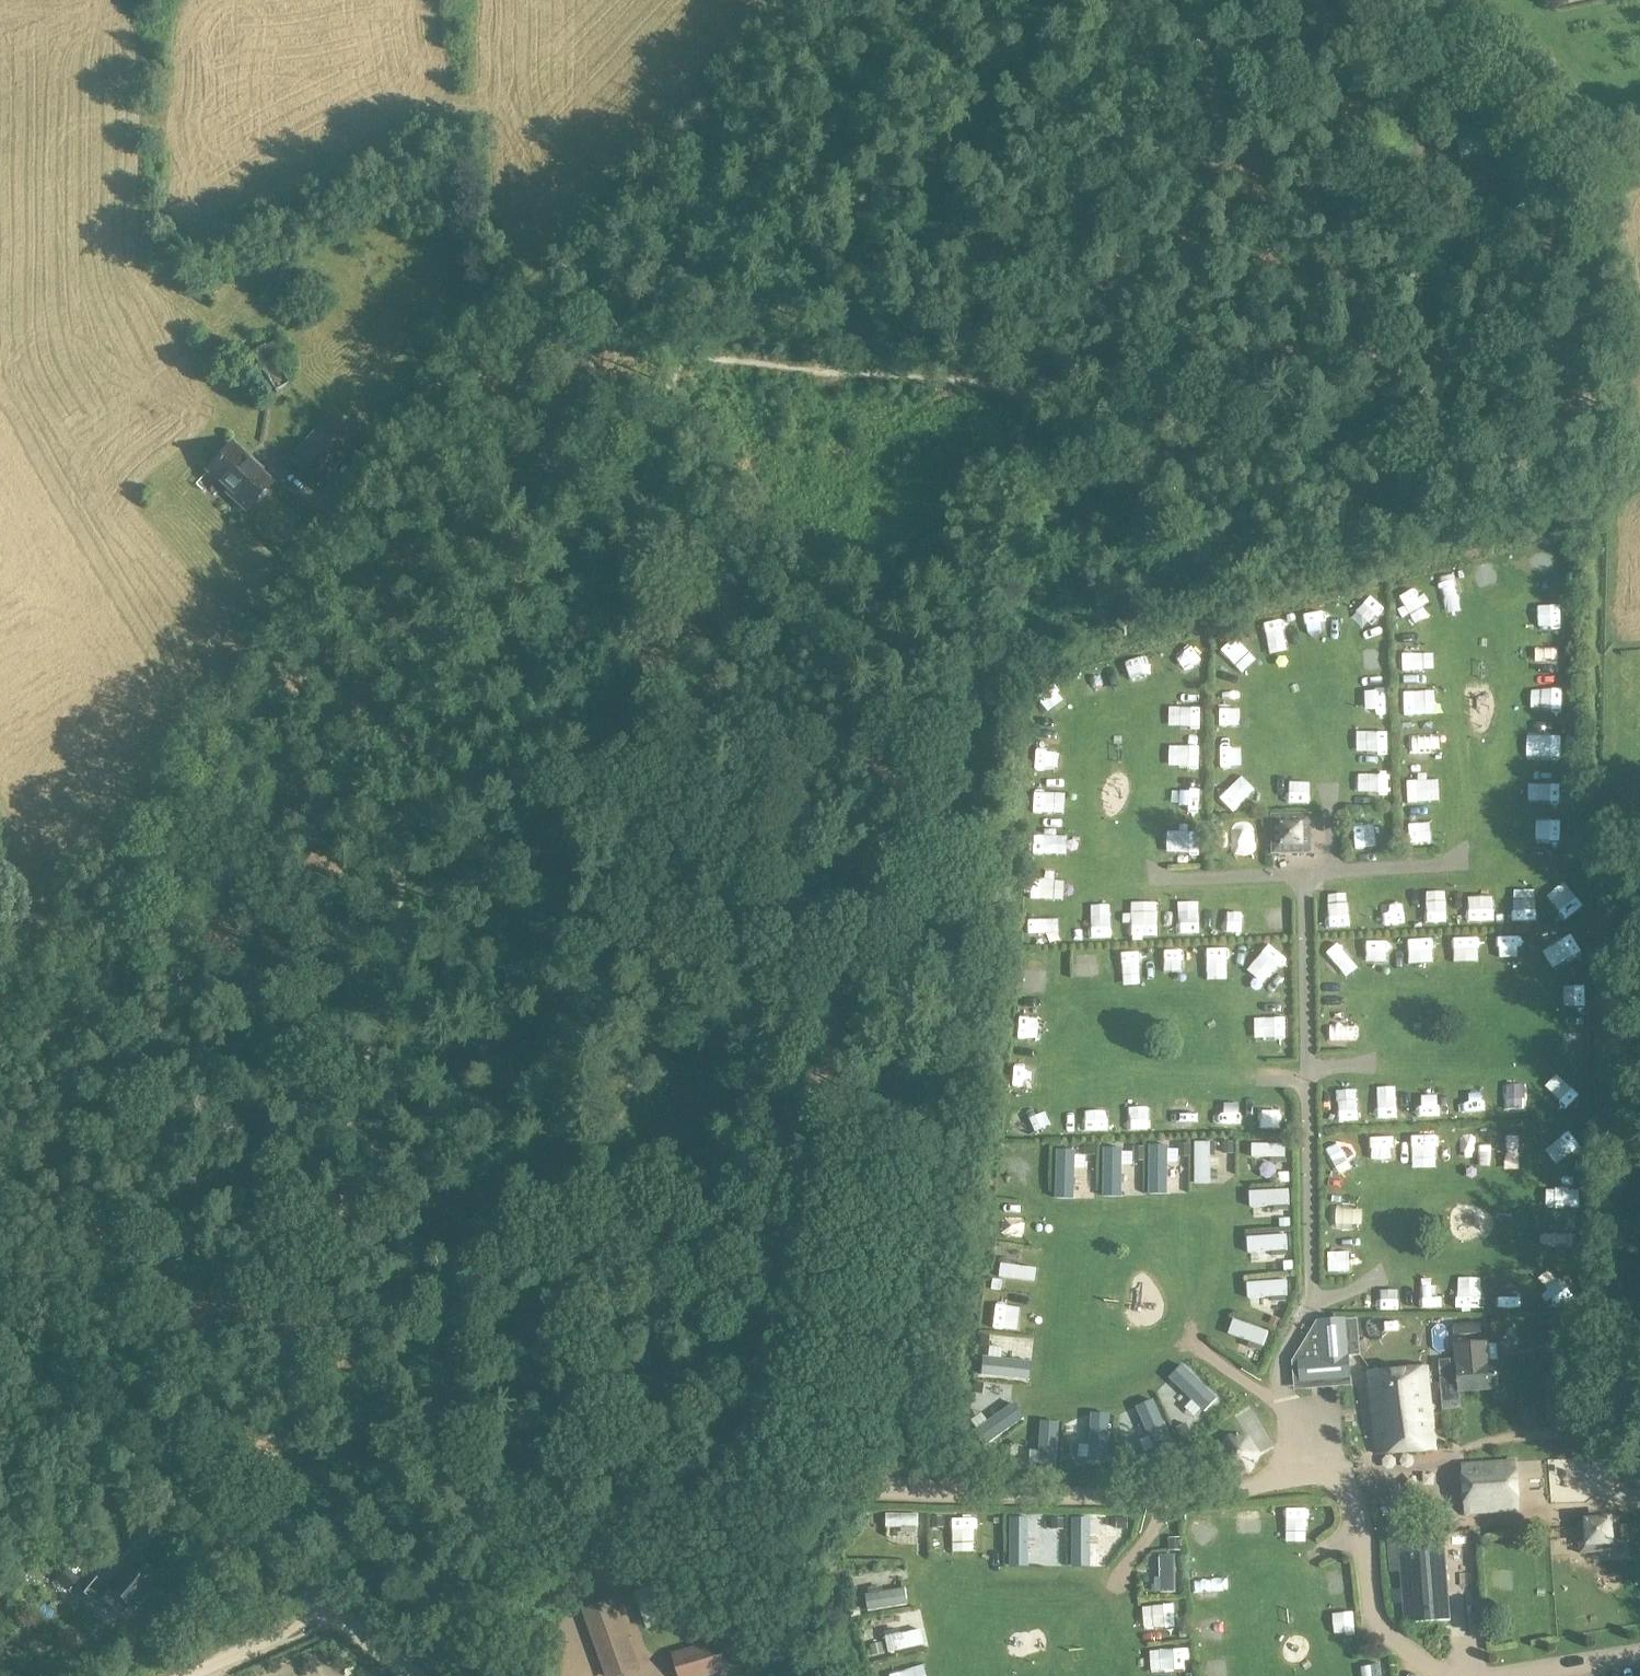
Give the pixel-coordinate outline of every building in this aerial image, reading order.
[(1504,116),(1452,129),(1461,162),(1512,149),(1504,116)] [(279,339),(266,347),(265,344),(250,353),(275,394),(289,385),(275,362),(288,354),(279,339)] [(318,484),(356,442),(329,418),(291,460),(318,484)] [(247,459),(248,457),(233,443),(230,446),(227,445),(222,445),(219,449),(219,453),(221,457),(208,470),(230,491),(229,493),(247,509),(272,482),(247,459)] [(1494,570),(1477,571),(1478,594),(1496,593),(1494,570)] [(1442,614),(1460,610),(1453,580),(1435,584),(1442,614)] [(1357,617),(1378,614),(1376,601),(1355,604),(1357,617)] [(1539,642),(1564,640),(1562,608),(1545,610),(1545,619),(1537,620),(1539,642)] [(1217,654),(1230,672),(1245,661),(1232,643),(1217,654)] [(1562,653),(1542,654),(1543,680),(1564,679),(1562,653)] [(1387,695),(1366,695),(1366,722),(1387,723),(1387,695)] [(1565,700),(1545,699),(1544,726),(1564,726),(1565,700)] [(1405,726),(1417,725),(1415,700),(1403,700),(1405,726)] [(1388,738),(1365,737),(1364,766),(1387,766),(1388,738)] [(1200,771),(1199,741),(1181,742),(1182,772),(1200,771)] [(1541,745),(1540,769),(1562,770),(1563,746),(1541,745)] [(1406,770),(1419,769),(1418,746),(1405,747),(1406,770)] [(1372,777),(1367,793),(1386,799),(1391,783),(1372,777)] [(1407,790),(1408,813),(1440,811),(1438,788),(1407,790)] [(1221,802),(1229,814),(1244,805),(1236,792),(1221,802)] [(1551,793),(1553,816),(1562,815),(1560,792),(1551,793)] [(1310,816),(1272,817),(1272,854),(1310,854),(1310,816)] [(1311,846),(1326,846),(1325,822),(1310,823),(1311,846)] [(1248,823),(1230,823),(1229,850),(1248,850),(1248,823)] [(1539,863),(1563,862),(1562,831),(1537,832),(1539,863)] [(1436,838),(1413,838),(1413,851),(1436,851),(1436,838)] [(1240,933),(1239,897),(1221,898),(1222,934),(1240,933)] [(1493,933),(1492,907),(1471,908),(1472,935),(1493,933)] [(1321,909),(1321,933),(1344,933),(1345,910),(1321,909)] [(1198,934),(1197,911),(1173,912),(1175,935),(1198,934)] [(1427,934),(1446,935),(1447,912),(1428,911),(1427,934)] [(1285,913),(1263,913),(1263,933),(1285,933),(1285,913)] [(1151,938),(1149,914),(1134,914),(1135,938),(1151,938)] [(1404,932),(1405,918),(1382,918),(1382,932),(1404,932)] [(1027,923),(1026,939),(1047,939),(1047,923),(1027,923)] [(1093,940),(1115,939),(1114,926),(1093,927),(1093,940)] [(1203,976),(1225,977),(1227,945),(1205,944),(1203,976)] [(1319,956),(1334,976),(1351,963),(1336,944),(1319,956)] [(1576,944),(1565,949),(1578,976),(1589,970),(1576,944)] [(1409,976),(1431,977),(1432,946),(1410,945),(1409,976)] [(1158,948),(1160,974),(1184,972),(1182,946),(1158,948)] [(1458,946),(1457,968),(1475,968),(1475,947),(1458,946)] [(1499,947),(1500,969),(1521,968),(1520,946),(1499,947)] [(1254,966),(1281,975),(1288,956),(1260,947),(1254,966)] [(1118,951),(1119,983),(1139,983),(1139,950),(1118,951)] [(1075,975),(1097,975),(1096,951),(1075,952),(1075,975)] [(1021,970),(1021,993),(1050,993),(1051,971),(1021,970)] [(1556,1023),(1589,1022),(1587,997),(1554,999),(1556,1023)] [(1016,1015),(1015,1044),(1039,1045),(1040,1016),(1016,1015)] [(1323,1042),(1345,1043),(1345,1027),(1324,1026),(1323,1042)] [(1032,1090),(1033,1065),(1011,1065),(1011,1089),(1032,1090)] [(1190,1126),(1189,1093),(1169,1094),(1170,1127),(1190,1126)] [(1462,1098),(1463,1123),(1482,1123),(1481,1097),(1462,1098)] [(1507,1097),(1507,1124),(1526,1125),(1526,1097),(1507,1097)] [(1333,1123),(1354,1122),(1353,1098),(1332,1099),(1333,1123)] [(1397,1123),(1397,1098),(1375,1098),(1375,1123),(1397,1123)] [(1235,1104),(1215,1103),(1214,1126),(1234,1127),(1235,1104)] [(1278,1128),(1279,1103),(1258,1103),(1258,1127),(1278,1128)] [(1415,1110),(1416,1125),(1447,1123),(1446,1108),(1415,1110)] [(1086,1115),(1087,1128),(1107,1127),(1107,1114),(1086,1115)] [(1373,1138),(1373,1161),(1391,1160),(1391,1138),(1373,1138)] [(1414,1163),(1437,1164),(1438,1139),(1415,1138),(1414,1163)] [(1458,1162),(1481,1162),(1482,1140),(1459,1139),(1458,1162)] [(1524,1164),(1525,1140),(1502,1140),(1502,1164),(1524,1164)] [(1211,1183),(1211,1143),(1197,1143),(1197,1183),(1211,1183)] [(1233,1143),(1224,1143),(1224,1155),(1233,1155),(1233,1143)] [(1187,1145),(1178,1145),(1178,1157),(1187,1158),(1187,1145)] [(1254,1157),(1285,1157),(1285,1145),(1254,1145),(1254,1157)] [(1097,1146),(1085,1146),(1085,1155),(1097,1155),(1097,1146)] [(1167,1146),(1151,1146),(1151,1194),(1167,1194),(1167,1146)] [(1120,1147),(1105,1147),(1104,1195),(1120,1195),(1120,1147)] [(1076,1154),(1071,1154),(1071,1152),(1055,1152),(1055,1191),(1071,1191),(1071,1169),(1076,1169),(1076,1154)] [(1289,1173),(1278,1173),(1278,1183),(1289,1183),(1289,1173)] [(1289,1205),(1289,1190),(1250,1192),(1251,1206),(1289,1205)] [(1339,1207),(1327,1207),(1326,1234),(1339,1234),(1339,1207)] [(1027,1236),(1027,1217),(996,1216),(995,1235),(1027,1236)] [(1442,1223),(1448,1243),(1467,1238),(1461,1218),(1442,1223)] [(1290,1219),(1279,1219),(1279,1229),(1290,1229),(1290,1219)] [(1288,1252),(1288,1237),(1249,1238),(1250,1253),(1288,1252)] [(1327,1274),(1348,1274),(1349,1251),(1328,1250),(1327,1274)] [(1001,1260),(999,1279),(1034,1284),(1036,1269),(1014,1266),(1014,1261),(1001,1260)] [(1003,1282),(993,1281),(991,1292),(1001,1293),(1003,1282)] [(1287,1297),(1286,1282),(1248,1283),(1249,1298),(1287,1297)] [(1399,1313),(1398,1289),(1372,1289),(1373,1313),(1399,1313)] [(1319,1361),(1298,1363),(1299,1385),(1351,1381),(1350,1358),(1362,1358),(1361,1345),(1359,1319),(1347,1320),(1316,1322),(1319,1361)] [(1553,1326),(1542,1330),(1546,1342),(1557,1338),(1553,1326)] [(981,1346),(990,1346),(991,1336),(982,1335),(981,1346)] [(1459,1393),(1498,1391),(1497,1364),(1488,1364),(1487,1345),(1456,1347),(1459,1393)] [(984,1356),(982,1375),(1029,1379),(1031,1361),(984,1356)] [(1368,1373),(1377,1457),(1436,1451),(1426,1367),(1368,1373)] [(1219,1405),(1227,1393),(1196,1370),(1188,1382),(1219,1405)] [(1438,1375),(1441,1391),(1457,1389),(1454,1372),(1438,1375)] [(982,1394),(984,1383),(976,1383),(975,1394),(982,1394)] [(975,1428),(985,1442),(1025,1415),(1015,1401),(975,1428)] [(1189,1442),(1199,1431),(1173,1404),(1162,1414),(1189,1442)] [(1041,1468),(1056,1469),(1058,1430),(1043,1430),(1041,1468)] [(1083,1471),(1098,1472),(1099,1433),(1084,1433),(1083,1471)] [(1225,1438),(1219,1451),(1218,1455),(1217,1458),(1218,1461),(1224,1473),(1227,1476),(1231,1477),(1245,1476),(1248,1476),(1251,1475),(1253,1473),(1260,1460),(1260,1457),(1260,1454),(1251,1439),(1249,1437),(1246,1436),(1231,1435),(1227,1436),(1225,1438)] [(1129,1467),(1129,1456),(1119,1456),(1118,1467),(1129,1467)] [(989,1467),(998,1468),(998,1457),(989,1457),(989,1467)] [(1520,1513),(1516,1459),(1461,1464),(1465,1517),(1520,1513)] [(1551,1467),(1553,1512),(1577,1511),(1576,1495),(1563,1496),(1562,1467),(1551,1467)] [(1283,1498),(1282,1541),(1306,1542),(1306,1498),(1283,1498)] [(917,1529),(917,1516),(887,1515),(887,1528),(917,1529)] [(983,1548),(1005,1548),(1006,1516),(983,1516),(983,1548)] [(1621,1551),(1619,1519),(1613,1519),(1613,1516),(1583,1518),(1583,1522),(1577,1522),(1580,1554),(1621,1551)] [(945,1528),(944,1518),(933,1518),(934,1529),(945,1528)] [(1047,1518),(1033,1518),(1033,1558),(1048,1558),(1047,1518)] [(1053,1529),(1064,1528),(1064,1518),(1053,1518),(1053,1529)] [(1103,1518),(1089,1518),(1088,1557),(1102,1557),(1103,1518)] [(1127,1529),(1127,1518),(1117,1518),(1117,1529),(1127,1529)] [(975,1519),(951,1519),(952,1545),(976,1544),(975,1519)] [(1398,1623),(1445,1623),(1446,1548),(1399,1548),(1398,1623)] [(1174,1596),(1173,1559),(1159,1560),(1160,1597),(1174,1596)] [(110,1590),(100,1601),(124,1620),(133,1609),(151,1588),(149,1587),(157,1578),(138,1562),(130,1571),(128,1569),(110,1590)] [(56,1582),(74,1598),(86,1586),(68,1569),(56,1582)] [(1328,1574),(1328,1598),(1349,1599),(1350,1574),(1328,1574)] [(1512,1574),(1488,1574),(1487,1594),(1512,1594),(1512,1574)] [(1193,1578),(1194,1602),(1226,1601),(1226,1577),(1193,1578)] [(651,1589),(634,1595),(647,1633),(664,1627),(651,1589)] [(900,1592),(879,1595),(878,1590),(862,1591),(864,1610),(901,1606),(900,1592)] [(1456,1602),(1459,1631),(1472,1630),(1468,1601),(1456,1602)] [(619,1626),(612,1605),(587,1614),(594,1635),(619,1626)] [(1177,1607),(1144,1609),(1146,1632),(1178,1630),(1177,1607)] [(1333,1641),(1355,1639),(1353,1612),(1331,1613),(1333,1641)] [(635,1622),(624,1625),(631,1651),(642,1648),(635,1622)] [(619,1626),(594,1635),(602,1659),(628,1650),(619,1626)] [(675,1659),(680,1675),(709,1675),(727,1671),(723,1658),(738,1654),(730,1630),(705,1637),(707,1644),(674,1654),(675,1659)] [(920,1630),(900,1634),(899,1630),(883,1633),(887,1653),(923,1646),(920,1630)] [(628,1650),(602,1659),(608,1675),(622,1675),(635,1671),(628,1650)] [(1187,1653),(1154,1654),(1155,1674),(1187,1673),(1187,1653)] [(1363,1663),(1363,1675),(1384,1675),(1384,1662),(1363,1663)] [(889,1675),(924,1675),(922,1667),(889,1674),(889,1675)]
